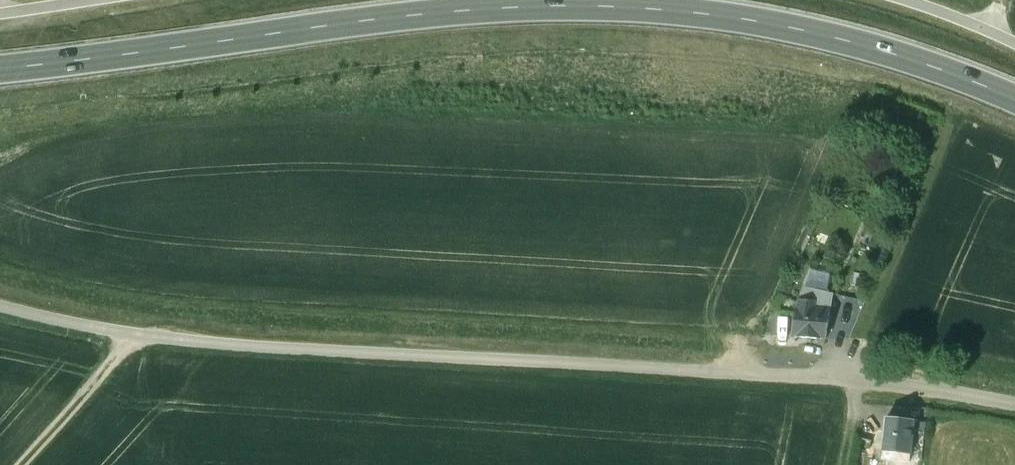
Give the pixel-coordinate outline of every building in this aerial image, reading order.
[(839,270),(814,261),(803,292),(832,299),(839,270)] [(832,299),(803,292),(800,302),(792,337),(826,339),(832,299)] [(914,422),(887,419),(883,452),(898,454),(911,455),(914,422)] [(911,455),(898,454),(897,459),(902,460),(902,463),(910,464),(911,455)]
